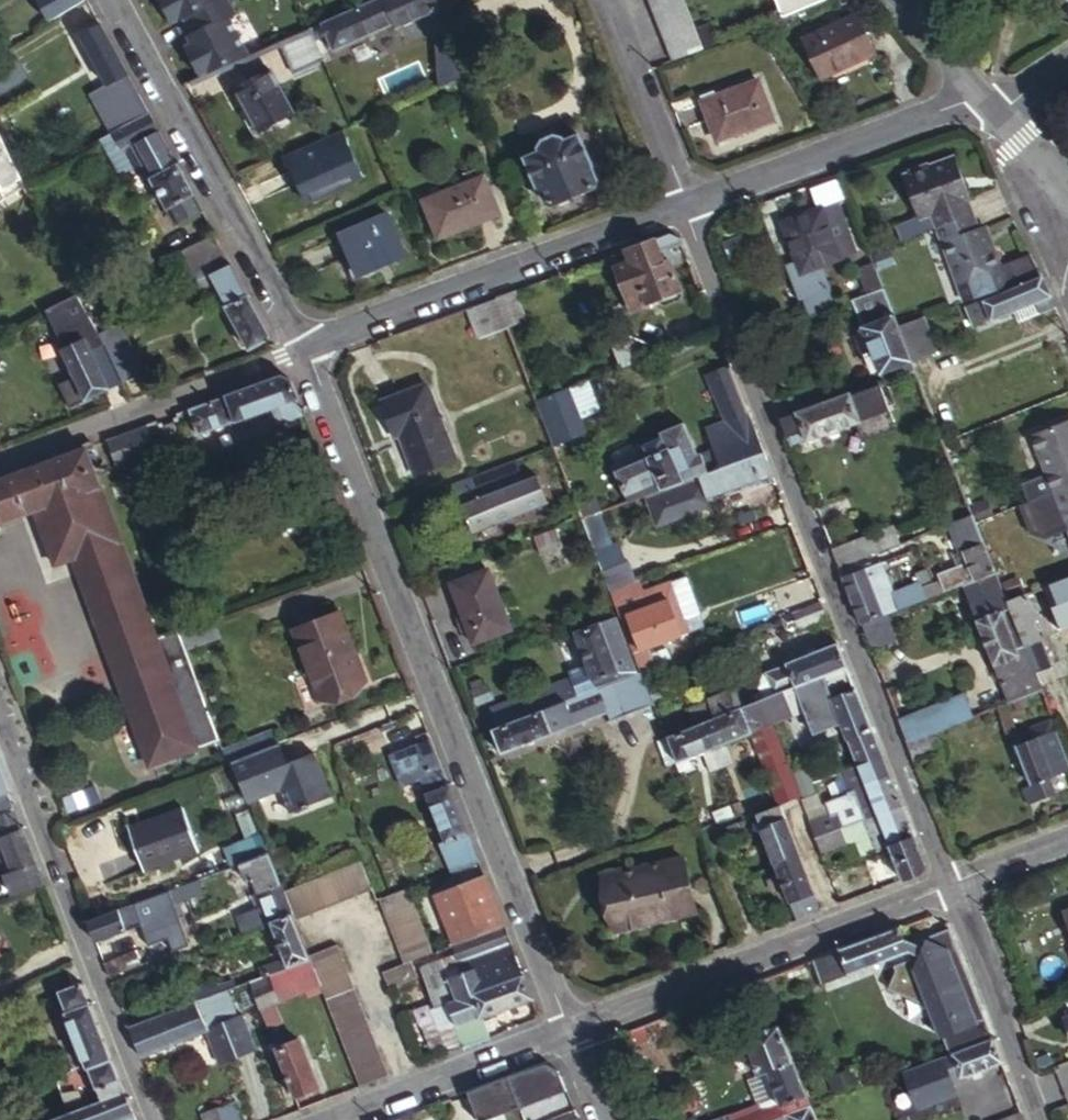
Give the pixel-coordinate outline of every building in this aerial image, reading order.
[(58,19),(89,1),(88,0),(51,0),(49,1),(50,3),(57,15),(58,19)] [(173,26),(186,20),(220,2),(219,0),(164,0),(166,4),(162,6),(173,26)] [(201,81),(247,60),(230,21),(238,18),(230,0),(224,0),(220,2),(186,20),(195,38),(191,40),(195,47),(189,50),(194,59),(190,61),(201,81)] [(375,3),(324,26),(336,52),(396,25),(399,30),(443,9),(439,0),(383,0),(375,3)] [(674,65),(707,51),(686,0),(649,0),(674,65)] [(819,6),(817,0),(763,0),(772,24),(819,6)] [(35,28),(57,15),(50,3),(28,15),(35,28)] [(855,18),(804,37),(816,69),(867,49),(855,18)] [(149,113),(104,29),(82,41),(104,86),(92,92),(112,132),(149,113)] [(326,63),(313,31),(295,39),(282,45),(298,77),(326,63)] [(0,53),(0,92),(32,76),(15,43),(0,53)] [(260,135),(296,116),(273,71),(259,78),(257,72),(245,78),(248,84),(236,90),(260,135)] [(714,100),(701,105),(714,144),(772,123),(758,84),(714,100)] [(701,105),(714,100),(712,95),(699,100),(701,105)] [(149,113),(112,132),(106,135),(116,152),(122,149),(132,169),(141,164),(148,176),(146,178),(162,209),(165,207),(176,229),(204,214),(161,133),(149,113)] [(537,176),(521,182),(532,213),(549,207),(557,211),(597,195),(601,185),(586,142),(571,147),(570,142),(565,140),(547,147),(542,153),(544,158),(532,163),(537,176)] [(363,179),(348,145),(289,170),(299,194),(304,191),(309,202),(363,179)] [(6,192),(28,185),(11,149),(0,155),(0,183),(6,192)] [(927,225),(931,223),(934,231),(973,215),(970,207),(966,208),(960,189),(966,186),(956,160),(931,170),(929,168),(906,176),(907,178),(901,181),(912,210),(920,207),(927,225)] [(426,205),(440,242),(500,219),(487,182),(426,205)] [(966,208),(970,207),(974,206),(966,186),(960,189),(966,208)] [(794,263),(799,275),(819,268),(854,255),(835,206),(781,228),(794,263)] [(920,207),(912,210),(919,228),(927,225),(920,207)] [(973,215),(934,231),(957,290),(1005,272),(997,250),(988,253),(980,233),(973,215)] [(389,220),(341,239),(357,278),(383,267),(384,269),(405,260),(389,220)] [(988,253),(997,250),(989,230),(980,233),(988,253)] [(231,265),(214,233),(185,250),(201,279),(231,265)] [(657,256),(652,243),(621,254),(626,267),(617,271),(631,314),(652,307),(654,313),(685,302),(671,263),(675,261),(672,251),(657,256)] [(799,275),(794,263),(784,267),(788,279),(792,278),(807,318),(834,308),(819,268),(799,275)] [(272,341),(231,265),(201,279),(205,287),(215,283),(250,352),(272,341)] [(882,290),(873,266),(855,273),(864,296),(882,290)] [(1056,307),(1042,277),(966,306),(975,329),(1016,313),(1014,308),(1034,300),(1038,310),(1039,314),(1056,307)] [(898,330),(882,290),(864,296),(849,302),(840,306),(848,326),(853,325),(857,333),(844,339),(853,363),(869,358),(880,385),(914,372),(913,369),(898,330)] [(526,323),(514,292),(495,300),(505,327),(506,330),(526,323)] [(505,327),(495,300),(473,308),(484,336),(505,327)] [(1014,308),(1016,313),(1017,317),(1038,310),(1034,300),(1014,308)] [(70,317),(76,313),(74,307),(67,311),(70,317)] [(66,410),(121,384),(104,349),(90,356),(73,321),(56,330),(63,344),(59,347),(76,385),(58,394),(66,410)] [(140,375),(114,322),(94,331),(104,349),(121,384),(140,375)] [(918,322),(898,330),(913,369),(934,360),(918,322)] [(653,345),(627,338),(606,347),(616,373),(658,357),(653,345)] [(726,366),(705,373),(724,421),(744,413),(726,366)] [(199,436),(296,399),(289,381),(277,377),(188,410),(199,436)] [(413,478),(452,464),(423,392),(378,410),(392,445),(399,442),(413,478)] [(778,423),(788,448),(854,424),(852,416),(867,410),(861,392),(818,408),(794,417),(778,423)] [(794,417),(818,408),(812,392),(788,402),(794,417)] [(566,394),(536,406),(553,451),(554,453),(585,441),(566,394)] [(702,430),(717,469),(759,453),(744,413),(724,421),(702,430)] [(1044,497),(1067,488),(1067,423),(1027,439),(1042,478),(1037,480),(1044,497)] [(158,446),(150,424),(107,440),(115,462),(126,458),(158,446)] [(612,476),(623,505),(642,498),(680,483),(703,474),(697,461),(694,462),(681,429),(658,439),(659,443),(638,451),(633,447),(610,456),(608,463),(613,475),(612,476)] [(196,752),(218,744),(224,742),(189,652),(182,633),(181,630),(154,642),(84,452),(0,482),(0,527),(30,516),(51,568),(69,562),(147,770),(196,752)] [(717,469),(703,474),(680,483),(684,495),(692,492),(700,489),(705,500),(768,476),(759,453),(717,469)] [(134,478),(126,458),(115,462),(124,484),(128,482),(138,512),(156,506),(145,475),(134,478)] [(525,484),(517,464),(454,487),(471,534),(561,500),(554,480),(540,485),(537,480),(525,484)] [(680,483),(642,498),(654,529),(692,515),(692,492),(684,495),(680,483)] [(1044,497),(1050,515),(1056,513),(1067,547),(1067,488),(1044,497)] [(700,489),(692,492),(692,515),(709,509),(705,500),(700,489)] [(980,504),(968,509),(970,515),(973,524),(986,519),(980,504)] [(603,513),(580,522),(600,574),(623,566),(603,513)] [(973,524),(970,515),(950,523),(965,564),(938,575),(940,579),(921,588),(927,601),(969,584),(993,574),(973,524)] [(836,570),(857,561),(896,545),(889,528),(829,552),(836,570)] [(556,529),(533,537),(541,559),(564,551),(556,529)] [(836,570),(839,578),(861,569),(857,561),(836,570)] [(623,566),(600,574),(608,594),(631,585),(633,584),(626,565),(623,566)] [(858,628),(880,619),(924,602),(917,586),(892,597),(881,570),(873,574),(871,569),(870,566),(861,569),(839,578),(858,628)] [(469,645),(507,631),(485,571),(447,586),(469,645)] [(918,582),(928,577),(925,571),(916,575),(918,582)] [(969,584),(976,598),(999,590),(993,574),(969,584)] [(1046,589),(1052,609),(1046,611),(1056,635),(1067,630),(1067,580),(1046,589)] [(631,585),(608,594),(618,620),(641,611),(636,599),(631,585)] [(641,611),(618,620),(638,674),(652,669),(647,652),(676,641),(672,630),(683,626),(668,587),(636,599),(641,611)] [(1032,673),(1036,682),(1052,676),(1037,642),(1039,642),(1031,621),(1035,620),(1027,596),(1005,604),(1032,673)] [(1040,693),(1036,682),(1032,673),(1028,675),(998,599),(970,610),(1007,706),(1040,693)] [(824,620),(818,605),(793,615),(799,630),(824,620)] [(292,629),(319,699),(365,681),(339,611),(292,629)] [(217,619),(182,633),(189,652),(224,639),(217,619)] [(612,619),(572,634),(584,666),(591,685),(616,676),(613,667),(628,661),(612,619)] [(886,636),(880,619),(858,628),(865,644),(886,636)] [(687,637),(683,626),(672,630),(676,641),(687,637)] [(754,682),(762,702),(844,670),(834,644),(761,672),(764,678),(754,682)] [(515,706),(519,718),(633,676),(628,661),(613,667),(616,676),(591,685),(584,666),(562,674),(565,680),(567,687),(515,706)] [(844,670),(762,702),(758,703),(766,725),(788,716),(800,711),(810,735),(837,725),(853,767),(879,758),(844,670)] [(652,710),(638,674),(633,676),(519,718),(492,729),(485,731),(496,758),(604,717),(608,726),(652,710)] [(26,678),(26,686),(96,689),(97,680),(26,678)] [(515,706),(567,687),(565,680),(485,710),(492,729),(519,718),(515,706)] [(731,691),(704,702),(712,721),(739,710),(731,691)] [(1042,698),(1040,693),(1007,706),(1009,711),(1042,698)] [(896,725),(904,746),(934,734),(970,720),(962,700),(896,725)] [(684,709),(692,728),(698,726),(712,721),(704,702),(684,709)] [(758,703),(739,710),(751,739),(764,771),(778,805),(795,798),(788,779),(766,725),(758,703)] [(709,755),(727,748),(751,739),(739,710),(712,721),(698,726),(709,755)] [(1041,714),(1002,730),(1010,749),(1015,747),(1029,785),(1016,791),(1023,806),(1052,795),(1047,778),(1066,771),(1051,731),(1049,732),(1041,714)] [(293,736),(284,716),(224,742),(230,758),(231,760),(281,741),(293,736)] [(692,728),(663,739),(675,769),(698,760),(709,755),(698,726),(692,728)] [(940,750),(934,734),(904,746),(910,761),(940,750)] [(477,862),(428,738),(404,748),(417,782),(424,798),(440,840),(433,843),(445,874),(477,862)] [(675,769),(663,739),(655,743),(665,772),(675,769)] [(281,741),(231,760),(246,800),(281,788),(288,807),(328,793),(311,749),(287,758),(281,741)] [(230,758),(224,742),(218,744),(223,756),(230,758)] [(417,782),(404,748),(385,755),(398,789),(417,782)] [(716,772),(734,765),(727,748),(709,755),(716,772)] [(704,777),(716,772),(709,755),(698,760),(704,777)] [(788,779),(795,798),(807,794),(800,774),(788,779)] [(816,837),(898,806),(885,774),(847,789),(848,792),(826,800),(831,813),(810,821),(816,837)] [(0,777),(0,817),(13,812),(0,777)] [(417,782),(398,789),(405,806),(424,798),(417,782)] [(80,793),(62,800),(69,816),(87,809),(80,793)] [(727,803),(732,815),(738,812),(734,802),(727,803)] [(798,857),(778,805),(753,815),(764,842),(757,845),(762,857),(768,855),(773,867),(798,857)] [(885,848),(910,837),(898,806),(816,837),(822,852),(854,840),(861,857),(885,848)] [(706,814),(709,824),(726,817),(722,807),(706,814)] [(124,831),(142,874),(195,853),(178,809),(124,831)] [(13,812),(0,817),(0,860),(6,878),(3,879),(11,899),(42,887),(13,812)] [(732,835),(728,825),(713,831),(717,841),(732,835)] [(268,854),(261,836),(233,847),(240,865),(268,854)] [(910,837),(885,848),(897,882),(914,875),(921,863),(910,837)] [(279,883),(268,854),(240,865),(251,894),(257,892),(279,883)] [(819,911),(798,857),(773,867),(787,903),(795,900),(803,918),(819,911)] [(610,933),(689,919),(679,861),(636,870),(637,881),(601,888),(610,933)] [(355,898),(370,892),(359,864),(344,869),(355,898)] [(329,875),(341,903),(355,898),(344,869),(329,875)] [(637,881),(636,870),(599,877),(601,888),(637,881)] [(329,875),(315,880),(326,909),(341,903),(329,875)] [(452,946),(502,927),(482,876),(432,895),(452,946)] [(205,897),(199,880),(180,888),(167,893),(173,909),(205,897)] [(315,880),(299,886),(310,915),(326,909),(315,880)] [(291,915),(282,892),(280,887),(279,883),(257,892),(263,906),(235,917),(241,935),(269,924),(291,915)] [(310,915),(299,886),(282,892),(291,915),(294,921),(310,915)] [(409,887),(389,895),(380,899),(386,916),(415,905),(409,887)] [(386,916),(392,933),(422,923),(415,905),(386,916)] [(139,926),(132,906),(86,923),(94,944),(139,926)] [(294,921),(291,915),(269,924),(281,960),(255,970),(258,981),(267,978),(295,967),(309,961),(307,957),(294,921)] [(399,951),(428,940),(422,923),(392,933),(399,951)] [(896,926),(810,959),(821,985),(888,958),(906,951),(904,945),(896,926)] [(509,943),(502,927),(452,946),(447,948),(453,963),(464,960),(509,943)] [(947,1055),(958,1051),(989,1039),(980,1018),(945,928),(904,945),(906,951),(909,960),(892,967),(897,979),(882,992),(926,1004),(947,1055)] [(433,954),(428,940),(399,951),(404,964),(409,963),(433,954)] [(481,1018),(531,999),(509,943),(464,960),(469,972),(464,974),(471,993),(466,995),(476,1020),(481,1018)] [(336,947),(307,957),(309,961),(313,972),(341,961),(336,947)] [(906,951),(888,958),(892,967),(909,960),(906,951)] [(134,953),(102,965),(107,981),(139,968),(134,953)] [(464,960),(453,963),(458,975),(464,974),(469,972),(464,960)] [(313,972),(309,961),(295,967),(305,993),(319,988),(318,985),(313,972)] [(313,972),(318,985),(346,973),(341,961),(313,972)] [(409,963),(404,964),(395,968),(381,973),(387,991),(416,980),(409,963)] [(489,1038),(481,1018),(476,1020),(466,995),(471,993),(464,974),(458,975),(448,979),(455,998),(443,1002),(435,984),(430,967),(417,972),(432,1011),(428,1013),(444,1055),(489,1038)] [(318,985),(319,988),(323,996),(350,984),(346,973),(318,985)] [(267,978),(258,981),(248,985),(292,1101),(317,1091),(299,1046),(284,1052),(277,1032),(279,1027),(272,1008),(277,1006),(267,978)] [(455,998),(448,979),(435,984),(443,1002),(455,998)] [(189,993),(193,1006),(224,994),(236,989),(234,983),(217,989),(215,983),(189,993)] [(323,996),(324,1000),(353,989),(351,985),(350,984),(323,996)] [(55,995),(96,1104),(122,1095),(80,985),(55,995)] [(224,994),(193,1006),(126,1030),(137,1061),(218,1031),(226,1052),(244,1046),(249,1060),(266,1054),(254,1019),(248,1022),(236,989),(224,994)] [(330,1016),(359,1005),(353,989),(324,1000),(330,1016)] [(767,1006),(774,1024),(780,1039),(799,1031),(787,999),(776,1003),(767,1006)] [(1056,1004),(1067,1032),(1067,1000),(1056,1004)] [(330,1016),(336,1031),(365,1021),(359,1005),(330,1016)] [(780,1039),(774,1024),(756,1031),(751,1020),(740,1025),(744,1035),(739,1038),(754,1076),(764,1072),(770,1087),(776,1106),(740,1119),(778,1119),(807,1109),(780,1039)] [(342,1046),(371,1035),(369,1030),(365,1021),(336,1031),(342,1046)] [(342,1046),(346,1058),(376,1048),(371,1035),(342,1046)] [(999,1067),(989,1039),(958,1051),(947,1055),(899,1073),(914,1111),(952,1096),(947,1084),(960,1079),(961,1082),(999,1067)] [(232,1066),(249,1060),(244,1046),(226,1052),(232,1066)] [(352,1074),(382,1063),(376,1048),(346,1058),(352,1074)] [(569,1094),(555,1060),(470,1094),(480,1119),(506,1119),(569,1094)] [(352,1074),(358,1088),(387,1077),(382,1063),(352,1074)] [(842,1095),(861,1088),(854,1067),(834,1076),(842,1095)] [(764,1072),(754,1076),(760,1092),(770,1087),(764,1072)] [(54,1119),(132,1119),(122,1095),(96,1104),(54,1119)] [(199,1119),(236,1119),(229,1102),(212,1109),(197,1115),(199,1119)] [(807,1109),(778,1119),(811,1119),(807,1109)]
